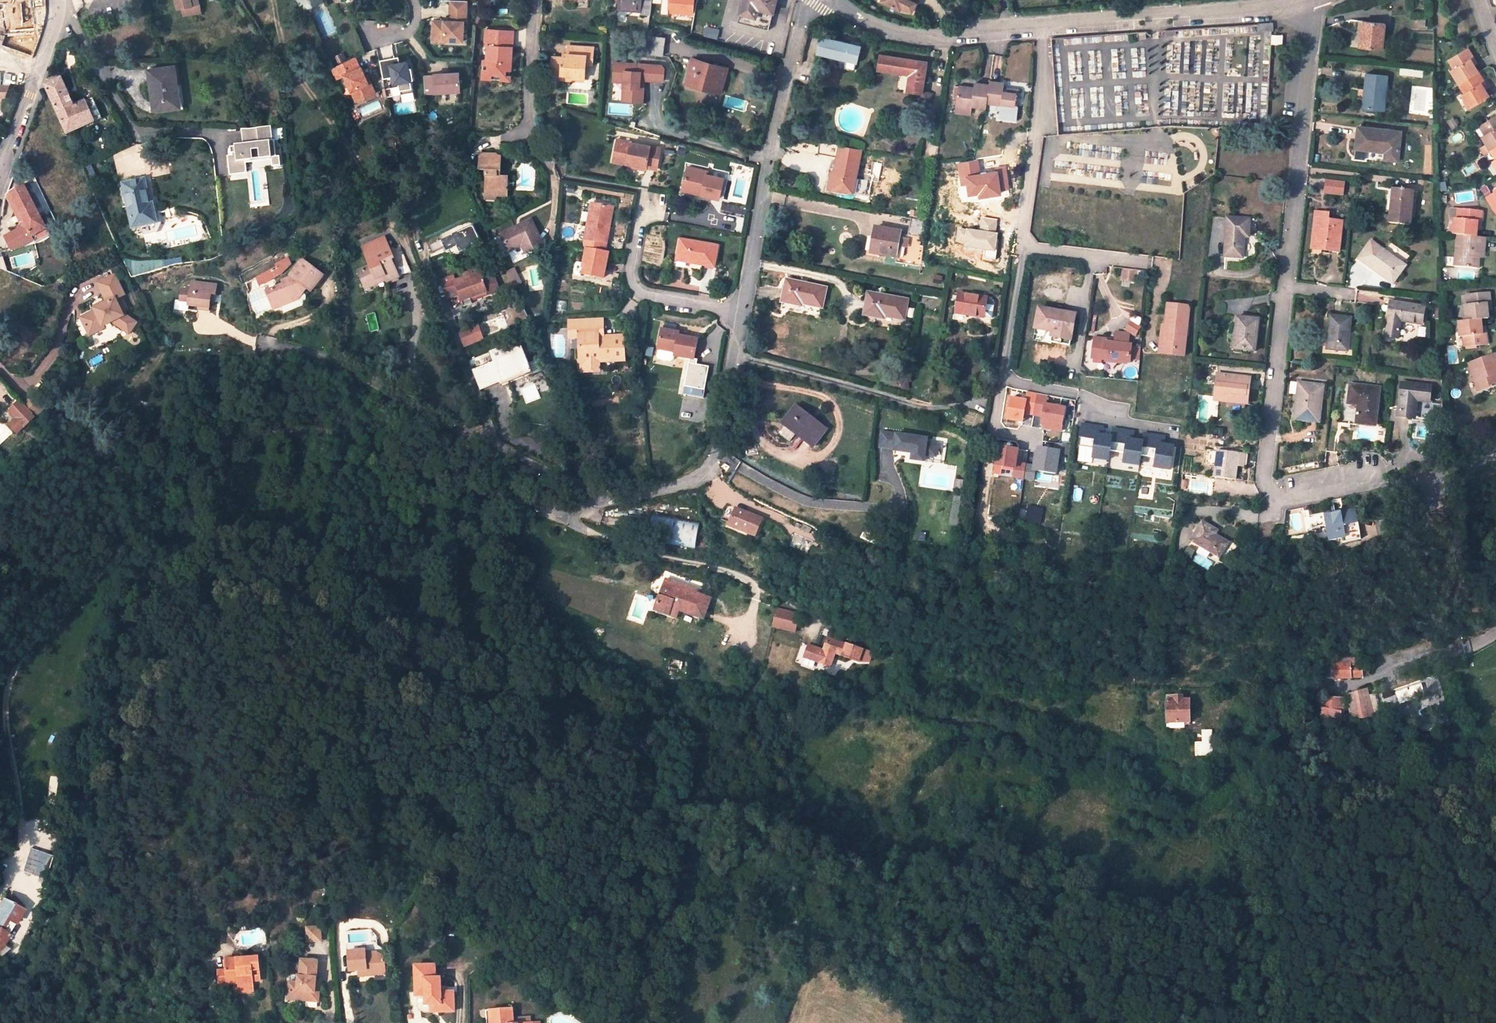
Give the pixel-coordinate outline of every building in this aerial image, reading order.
[(182,9),(190,7),(200,5),(200,4),(199,4),(198,0),(176,0),(178,9),(182,9)] [(305,17),(311,14),(308,10),(324,3),(322,0),(297,0),(305,17)] [(618,10),(642,12),(642,4),(651,5),(652,0),(619,0),(618,10)] [(694,15),(696,0),(667,0),(666,13),(694,15)] [(738,22),(768,30),(775,0),(743,0),(738,22)] [(883,1),(901,9),(913,11),(917,3),(915,2),(916,0),(883,0),(883,1)] [(467,21),(467,1),(450,1),(450,21),(433,21),(433,34),(433,40),(444,40),(463,40),(463,22),(467,21)] [(200,5),(190,7),(191,14),(201,12),(200,5)] [(1381,51),(1384,25),(1362,22),(1359,48),(1381,51)] [(512,62),(513,31),(486,29),(485,46),(488,46),(488,65),(487,71),(505,72),(505,62),(512,62)] [(1282,46),(1282,36),(1272,35),(1272,45),(1282,46)] [(860,42),(851,40),(850,43),(821,36),(816,54),(846,61),(855,63),(860,42)] [(662,56),(664,39),(649,37),(647,54),(662,56)] [(593,60),(593,48),(568,46),(567,53),(567,58),(563,57),(552,57),(551,74),(561,75),(562,80),(572,81),(572,79),(585,79),(586,66),(586,59),(593,60)] [(1479,73),(1470,59),(1473,57),(1468,48),(1448,60),(1453,69),(1450,71),(1459,85),(1479,73)] [(922,94),(927,62),(880,55),(878,71),(909,76),(907,92),(922,94)] [(355,57),(331,69),(336,79),(344,75),(356,101),(375,92),(370,82),(367,75),(365,76),(361,67),(360,68),(355,57)] [(395,57),(380,60),(384,78),(393,77),(395,83),(399,82),(401,94),(414,92),(411,80),(414,79),(412,67),(409,68),(408,61),(400,62),(399,57),(395,57)] [(720,93),(726,70),(691,61),(685,84),(720,93)] [(855,63),(846,61),(844,69),(853,71),(855,63)] [(483,79),(510,80),(512,62),(505,62),(505,72),(487,71),(488,65),(484,65),(483,79)] [(662,67),(615,62),(614,81),(624,82),(624,87),(630,88),(630,101),(643,102),(645,81),(663,83),(664,70),(662,67)] [(320,72),(318,65),(306,68),(307,76),(320,72)] [(178,88),(175,67),(148,70),(154,111),(177,108),(175,88),(178,88)] [(460,91),(459,72),(434,74),(434,75),(424,76),(426,93),(460,91)] [(1469,109),(1489,96),(1485,90),(1480,83),(1484,81),(1479,73),(1459,85),(1464,93),(1460,95),(1469,109)] [(1383,111),(1387,77),(1366,74),(1362,109),(1383,111)] [(59,80),(56,76),(47,79),(45,85),(59,80)] [(74,106),(62,79),(45,85),(67,134),(102,119),(93,98),(74,106)] [(1016,109),(1017,90),(1002,89),(1003,84),(988,82),(988,86),(986,104),(996,105),(999,105),(999,108),(1016,109)] [(973,90),(958,88),(956,108),(972,110),(972,108),(985,109),(986,104),(988,86),(974,85),(973,90)] [(363,118),(381,109),(377,101),(359,109),(363,118)] [(999,105),(996,105),(995,111),(999,111),(998,119),(1016,120),(1017,109),(1016,109),(999,108),(999,105)] [(1479,126),(1484,134),(1481,135),(1490,150),(1495,147),(1495,116),(1479,126)] [(1458,127),(1453,119),(1446,123),(1451,131),(1458,127)] [(1484,134),(1479,126),(1471,131),(1476,138),(1481,135),(1484,134)] [(1384,160),(1388,131),(1357,128),(1355,149),(1368,151),(1373,151),(1372,158),(1384,160)] [(245,131),(231,132),(231,157),(232,172),(252,171),(251,156),(246,156),(245,150),(246,145),(245,131)] [(656,169),(660,148),(616,141),(613,161),(628,164),(648,167),(656,169)] [(1355,156),(1367,158),(1368,151),(1356,149),(1355,156)] [(501,170),(501,156),(481,155),(481,171),(486,171),(485,195),(497,196),(507,196),(508,177),(501,177),(501,170)] [(858,162),(838,158),(832,189),(852,192),(858,162)] [(707,173),(688,168),(683,187),(702,191),(702,195),(719,199),(723,180),(706,176),(707,173)] [(123,185),(134,228),(156,223),(152,204),(150,205),(144,180),(123,185)] [(1325,180),(1324,194),(1344,196),(1345,181),(1325,180)] [(1483,194),(1489,190),(1485,183),(1479,187),(1483,194)] [(989,214),(994,215),(997,195),(988,193),(989,186),(977,184),(975,191),(960,188),(956,208),(979,212),(989,214)] [(47,229),(23,185),(8,192),(24,221),(32,237),(47,229)] [(1409,226),(1414,191),(1394,189),(1389,224),(1409,226)] [(6,195),(20,223),(24,221),(8,192),(7,193),(6,195)] [(609,206),(592,203),(583,247),(587,248),(605,251),(609,228),(605,227),(609,206)] [(338,214),(347,210),(346,205),(338,207),(338,214)] [(605,227),(609,228),(613,207),(609,206),(605,227)] [(1482,221),(1482,211),(1459,209),(1458,219),(1455,219),(1454,235),(1457,235),(1476,237),(1477,230),(1477,221),(1482,221)] [(1322,218),(1323,213),(1315,212),(1311,250),(1319,250),(1320,241),(1315,236),(1317,217),(1322,218)] [(1319,250),(1338,252),(1341,222),(1329,220),(1330,214),(1323,213),(1322,218),(1317,217),(1315,236),(1320,241),(1319,250)] [(1016,217),(1004,215),(1002,228),(1006,229),(1014,230),(1016,217)] [(897,258),(896,264),(921,268),(927,221),(910,218),(907,235),(905,249),(899,248),(897,258)] [(1249,220),(1227,218),(1225,257),(1243,258),(1244,238),(1248,238),(1249,220)] [(500,235),(508,252),(522,246),(524,245),(528,253),(542,247),(530,220),(500,235)] [(472,227),(442,241),(449,257),(480,243),(472,227)] [(874,228),(870,254),(897,258),(899,248),(901,234),(901,233),(874,228)] [(50,236),(47,229),(32,237),(35,243),(50,236)] [(905,249),(907,235),(901,234),(899,248),(905,249)] [(1454,266),(1478,269),(1479,259),(1480,251),(1485,252),(1486,238),(1476,237),(1457,235),(1454,266)] [(714,267),(717,247),(680,240),(676,260),(714,267)] [(1393,284),(1406,266),(1371,241),(1358,259),(1373,271),(1376,268),(1389,277),(1386,279),(1393,284)] [(522,246),(508,252),(514,264),(527,257),(526,254),(522,246)] [(582,274),(603,278),(608,252),(605,251),(587,248),(582,274)] [(367,259),(370,267),(359,272),(364,284),(385,276),(387,281),(398,277),(391,259),(393,257),(389,250),(367,259)] [(323,275),(302,259),(290,276),(292,277),(282,282),(283,285),(266,292),(272,305),(280,301),(282,306),(298,299),(294,292),(296,289),(303,293),(306,289),(311,292),(323,275)] [(281,275),(292,266),(290,261),(278,268),(281,275)] [(281,275),(278,268),(260,276),(264,283),(281,275)] [(1120,283),(1134,285),(1136,270),(1122,268),(1120,283)] [(1373,271),(1386,279),(1389,277),(1376,268),(1373,271)] [(511,286),(520,284),(516,270),(507,272),(511,286)] [(136,325),(125,316),(124,317),(115,300),(124,296),(114,275),(97,284),(107,303),(94,310),(95,312),(80,318),(89,336),(104,329),(103,327),(112,323),(128,335),(136,325)] [(385,276),(364,284),(366,288),(386,280),(385,276)] [(442,281),(449,299),(459,295),(455,282),(456,281),(454,277),(442,281)] [(456,281),(455,282),(459,295),(464,307),(472,304),(472,302),(471,299),(487,293),(489,296),(500,292),(494,277),(483,281),(482,279),(472,282),(470,277),(456,281)] [(821,307),(825,289),(787,282),(782,302),(803,306),(804,304),(821,307)] [(215,295),(216,286),(192,283),(191,291),(182,290),(181,301),(190,302),(189,306),(208,308),(209,301),(210,295),(215,295)] [(298,299),(303,293),(296,289),(294,292),(298,299)] [(1488,311),(1487,303),(1491,303),(1491,302),(1490,292),(1467,295),(1467,305),(1464,305),(1465,321),(1480,320),(1488,319),(1488,311)] [(472,302),(489,296),(487,293),(471,299),(472,302)] [(1005,300),(959,293),(956,314),(984,318),(983,327),(1000,329),(1005,300)] [(904,319),(907,301),(868,295),(865,315),(883,318),(884,315),(904,319)] [(274,310),(282,306),(280,301),(272,305),(274,310)] [(1422,324),(1424,308),(1389,302),(1386,320),(1388,320),(1386,337),(1397,339),(1400,320),(1422,324)] [(1189,306),(1167,304),(1165,326),(1169,327),(1166,350),(1184,352),(1189,306)] [(529,318),(523,305),(517,308),(516,316),(523,320),(529,318)] [(1053,311),(1036,308),(1031,340),(1049,344),(1049,342),(1068,345),(1073,314),(1061,312),(1053,311)] [(1255,351),(1258,319),(1237,317),(1235,334),(1238,334),(1236,349),(1255,351)] [(1347,351),(1350,318),(1331,317),(1328,349),(1347,351)] [(1463,337),(1464,348),(1487,345),(1485,334),(1482,335),(1481,327),(1480,320),(1465,321),(1458,322),(1459,338),(1463,337)] [(1183,357),(1184,352),(1166,350),(1169,327),(1165,326),(1162,326),(1159,354),(1183,357)] [(463,348),(476,343),(470,328),(457,333),(463,348)] [(678,332),(662,329),(658,349),(656,356),(658,359),(671,362),(674,360),(675,355),(694,359),(698,340),(685,337),(678,336),(678,332)] [(579,331),(579,338),(579,346),(580,360),(599,359),(599,362),(625,361),(624,336),(599,337),(599,330),(579,331)] [(1116,332),(1114,343),(1128,345),(1130,333),(1116,332)] [(1101,358),(1129,362),(1131,345),(1128,345),(1114,343),(1103,341),(1104,337),(1093,336),(1091,347),(1102,349),(1101,358)] [(1102,349),(1091,347),(1090,356),(1101,358),(1102,349)] [(470,367),(478,392),(530,375),(522,350),(470,367)] [(1495,386),(1495,357),(1495,353),(1468,363),(1478,392),(1495,386)] [(703,398),(709,365),(687,361),(681,394),(703,398)] [(1245,401),(1248,378),(1217,375),(1214,397),(1245,401)] [(1319,422),(1323,386),(1302,384),(1300,396),(1297,395),(1294,419),(1319,422)] [(1428,401),(1429,387),(1401,384),(1398,416),(1414,418),(1416,400),(1428,401)] [(1356,423),(1375,426),(1379,388),(1350,385),(1348,404),(1358,405),(1356,423)] [(1022,391),(1011,389),(1010,397),(1020,399),(1022,391)] [(34,396),(23,406),(35,418),(45,408),(34,396)] [(1010,397),(1007,408),(1057,418),(1059,406),(1020,399),(1010,397)] [(24,429),(35,418),(23,406),(19,402),(8,412),(15,420),(9,426),(17,434),(23,428),(24,429)] [(826,430),(796,407),(783,424),(785,426),(798,436),(812,447),(826,430)] [(1057,418),(1007,408),(1003,433),(1053,442),(1057,418)] [(1080,424),(1077,463),(1107,466),(1109,452),(1122,453),(1120,469),(1138,471),(1140,457),(1152,458),(1151,469),(1171,471),(1173,444),(1164,444),(1165,433),(1080,424)] [(785,426),(779,433),(793,443),(798,436),(785,426)] [(1003,433),(1001,432),(999,440),(1021,444),(1019,459),(1051,465),(1055,443),(1053,442),(1003,433)] [(927,440),(882,433),(881,447),(894,449),(894,451),(913,453),(912,460),(924,462),(925,455),(936,457),(938,446),(927,444),(927,440)] [(1245,454),(1217,451),(1213,477),(1236,479),(1238,461),(1244,462),(1245,454)] [(1076,491),(1078,479),(1064,477),(1062,489),(1076,491)] [(1028,505),(1025,521),(1039,525),(1043,509),(1028,505)] [(1316,506),(1308,507),(1310,514),(1318,513),(1316,506)] [(741,530),(756,536),(760,526),(757,525),(758,521),(746,517),(747,513),(736,509),(730,524),(742,528),(741,530)] [(1358,540),(1351,509),(1340,512),(1324,514),(1329,541),(1341,538),(1342,543),(1358,540)] [(1355,509),(1351,509),(1358,540),(1361,539),(1355,509)] [(762,519),(747,513),(746,517),(758,521),(757,525),(760,526),(762,519)] [(700,522),(652,515),(648,542),(696,549),(700,522)] [(1211,553),(1219,558),(1228,542),(1215,534),(1217,530),(1202,521),(1191,541),(1211,553)] [(1200,552),(1208,557),(1211,553),(1203,548),(1200,552)] [(703,618),(710,599),(696,594),(677,587),(678,584),(666,580),(655,610),(669,615),(672,608),(679,610),(703,618)] [(697,591),(678,584),(677,587),(696,594),(697,591)] [(775,607),(770,627),(793,634),(799,613),(775,607)] [(672,608),(669,615),(677,617),(679,610),(672,608)] [(858,663),(863,650),(828,638),(819,663),(830,667),(834,655),(858,663)] [(1338,664),(1337,655),(1329,656),(1330,664),(1323,664),(1323,679),(1363,676),(1363,674),(1362,664),(1350,665),(1350,663),(1338,664)] [(681,660),(671,657),(668,668),(678,671),(681,660)] [(1384,706),(1424,699),(1421,684),(1381,691),(1384,706)] [(1374,717),(1367,688),(1348,694),(1350,720),(1374,717)] [(1190,722),(1189,700),(1182,699),(1182,695),(1170,696),(1170,700),(1166,700),(1167,723),(1169,723),(1184,722),(1190,722)] [(1343,712),(1343,698),(1323,697),(1322,708),(1321,720),(1330,725),(1340,728),(1340,721),(1340,714),(1340,713),(1343,712)] [(1196,757),(1204,757),(1203,742),(1195,742),(1196,757)] [(1215,772),(1217,761),(1210,760),(1209,771),(1215,772)] [(55,857),(32,848),(22,872),(45,880),(55,857)] [(20,911),(0,901),(0,944),(20,911)] [(321,942),(321,926),(305,926),(305,942),(321,942)] [(366,950),(349,951),(350,971),(359,970),(368,969),(368,975),(386,974),(385,957),(377,952),(366,953),(366,950)] [(227,970),(219,971),(220,985),(228,984),(228,977),(239,977),(239,983),(240,987),(254,986),(254,981),(261,981),(259,957),(226,960),(227,970)] [(298,982),(290,982),(288,999),(319,1002),(321,979),(317,979),(319,961),(302,959),(300,976),(299,976),(298,982)] [(436,964),(415,966),(416,996),(425,995),(426,1005),(431,1004),(442,1004),(442,1012),(455,1011),(454,992),(442,992),(442,978),(437,978),(436,964)] [(490,1010),(491,1022),(514,1022),(513,1009),(490,1010)]
